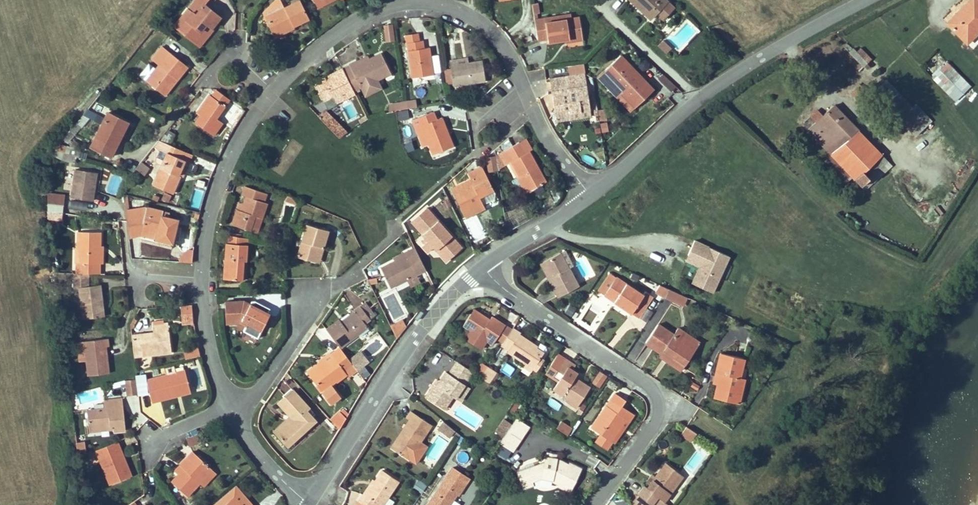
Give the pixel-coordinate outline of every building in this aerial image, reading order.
[(191,12),(178,28),(196,43),(204,34),(200,30),(206,23),(211,28),(220,17),(205,4),(208,0),(195,0),(188,9),(191,12)] [(266,17),(270,25),(273,23),(279,35),(287,31),(285,27),(292,23),(294,26),(309,19),(300,0),(266,17)] [(648,17),(653,12),(656,14),(661,9),(667,15),(674,8),(666,0),(630,0),(648,17)] [(947,23),(967,43),(977,32),(977,0),(969,0),(959,10),(961,13),(957,17),(955,15),(947,23)] [(174,25),(178,28),(191,12),(188,9),(174,25)] [(667,15),(661,9),(656,14),(663,20),(667,15)] [(548,43),(565,40),(582,37),(579,18),(571,19),(545,23),(545,19),(537,20),(534,20),(537,40),(547,39),(548,43)] [(213,29),(211,28),(206,23),(200,30),(204,34),(196,43),(200,46),(213,29)] [(279,35),(273,23),(270,25),(276,37),(279,35)] [(292,23),(285,27),(287,31),(294,28),(294,26),(292,23)] [(393,39),(391,24),(384,27),(386,40),(393,39)] [(406,35),(407,43),(419,41),(418,34),(406,35)] [(423,40),(407,43),(412,78),(434,75),(434,72),(431,56),(429,47),(424,48),(423,40)] [(671,49),(663,41),(657,46),(666,54),(671,49)] [(152,60),(160,66),(147,81),(161,93),(173,76),(177,80),(188,67),(170,52),(169,54),(162,48),(152,60)] [(864,67),(867,63),(856,52),(852,48),(849,51),(864,67)] [(861,48),(856,52),(867,63),(871,59),(861,48)] [(354,91),(361,87),(377,80),(391,73),(381,53),(369,59),(357,65),(355,62),(355,61),(349,64),(350,66),(343,70),(354,91)] [(439,55),(431,56),(434,72),(441,72),(439,55)] [(653,90),(620,55),(598,77),(617,97),(621,93),(635,107),(653,90)] [(355,62),(357,65),(369,59),(367,56),(355,62)] [(468,63),(457,65),(456,59),(449,60),(453,86),(485,80),(482,61),(468,63)] [(140,75),(147,81),(157,69),(149,63),(140,75)] [(933,79),(952,102),(968,89),(948,66),(933,79)] [(343,70),(343,69),(327,77),(329,79),(316,86),(323,101),(333,96),(336,102),(355,93),(354,91),(343,70)] [(551,79),(551,81),(553,91),(551,91),(554,111),(569,109),(570,113),(590,110),(585,77),(584,73),(553,78),(551,79)] [(658,79),(672,91),(676,87),(662,75),(658,79)] [(164,96),(177,80),(173,76),(161,93),(164,96)] [(316,86),(329,79),(327,77),(315,83),(316,86)] [(928,124),(885,79),(873,91),(915,136),(928,124)] [(381,88),(377,80),(361,87),(365,96),(381,88)] [(850,93),(854,97),(860,92),(864,96),(868,92),(860,84),(850,93)] [(219,120),(216,118),(225,106),(230,99),(216,90),(212,96),(210,95),(201,108),(204,110),(200,116),(195,123),(213,135),(223,122),(219,120)] [(854,97),(858,101),(864,96),(860,92),(854,97)] [(395,104),(396,111),(400,110),(407,109),(406,102),(395,104)] [(807,129),(831,154),(858,131),(833,105),(807,129)] [(228,108),(225,106),(216,118),(219,120),(228,108)] [(400,110),(401,119),(408,118),(414,117),(413,108),(407,109),(400,110)] [(98,123),(102,116),(87,109),(84,116),(98,123)] [(339,139),(347,132),(326,109),(318,116),(339,139)] [(570,113),(569,109),(554,111),(556,122),(590,116),(590,110),(570,113)] [(433,111),(413,119),(418,132),(419,132),(424,130),(429,144),(433,154),(453,147),(442,117),(436,120),(433,111)] [(127,122),(109,113),(91,147),(110,157),(116,147),(120,138),(119,138),(121,133),(122,133),(127,122)] [(410,131),(408,118),(401,119),(403,133),(410,131)] [(131,124),(127,122),(122,133),(125,135),(131,124)] [(429,144),(424,130),(419,132),(424,146),(429,144)] [(858,131),(831,154),(852,176),(855,179),(881,155),(858,131)] [(124,140),(120,138),(116,147),(119,149),(124,140)] [(529,152),(532,150),(525,139),(519,142),(525,154),(529,152)] [(511,162),(520,177),(529,191),(546,182),(529,152),(525,154),(519,142),(501,152),(508,164),(511,162)] [(76,156),(78,149),(60,145),(56,150),(65,153),(76,156)] [(172,194),(180,175),(178,175),(184,160),(186,161),(190,153),(170,145),(153,186),(172,194)] [(584,148),(578,154),(590,168),(596,163),(584,148)] [(65,153),(63,158),(75,163),(76,156),(65,153)] [(184,160),(178,175),(180,175),(182,177),(192,154),(190,153),(186,161),(184,160)] [(839,188),(852,176),(831,154),(819,166),(839,188)] [(861,186),(869,178),(887,161),(881,155),(855,179),(861,186)] [(891,165),(887,161),(869,178),(873,182),(891,165)] [(145,175),(149,167),(140,163),(136,171),(145,175)] [(485,173),(482,166),(468,173),(471,179),(459,185),(461,189),(453,193),(465,217),(484,207),(482,203),(479,196),(493,189),(488,179),(485,173)] [(93,201),(97,173),(75,169),(71,197),(93,201)] [(526,193),(529,191),(520,177),(518,178),(526,193)] [(453,193),(461,189),(459,185),(451,189),(453,193)] [(244,204),(242,210),(238,209),(233,224),(250,230),(255,216),(262,218),(267,203),(263,202),(266,193),(245,186),(242,195),(247,196),(244,204)] [(200,209),(204,191),(194,188),(190,207),(200,209)] [(493,189),(479,196),(482,203),(495,197),(495,193),(493,189)] [(61,213),(65,196),(47,194),(49,211),(61,213)] [(285,200),(300,205),(302,201),(287,195),(285,200)] [(442,203),(445,209),(452,206),(449,200),(442,203)] [(169,217),(162,216),(163,211),(147,207),(129,209),(126,210),(127,221),(129,233),(142,231),(157,234),(156,239),(172,242),(178,219),(169,217)] [(427,208),(411,221),(427,239),(421,245),(427,251),(433,246),(442,255),(457,242),(427,208)] [(257,232),(262,218),(255,216),(250,230),(257,232)] [(329,230),(307,224),(297,257),(316,262),(318,253),(317,252),(319,248),(323,249),(329,230)] [(100,274),(100,264),(101,246),(101,232),(78,231),(78,244),(80,244),(80,263),(77,263),(77,273),(89,274),(100,274)] [(129,238),(141,236),(156,239),(157,234),(142,231),(129,233),(129,238)] [(243,261),(245,261),(247,238),(242,237),(231,235),(230,235),(229,243),(227,243),(224,278),(241,280),(243,261)] [(462,247),(457,242),(442,255),(446,260),(462,247)] [(731,258),(695,242),(685,264),(697,270),(691,284),(714,295),(731,258)] [(288,245),(278,244),(277,251),(287,252),(288,245)] [(408,255),(395,261),(381,268),(391,287),(426,270),(415,247),(406,252),(408,255)] [(192,262),(193,250),(187,249),(179,256),(179,262),(192,262)] [(560,253),(569,268),(570,268),(572,267),(564,251),(560,253)] [(394,258),(395,261),(408,255),(406,252),(394,258)] [(579,286),(570,268),(569,268),(560,253),(544,261),(552,277),(549,278),(558,296),(579,286)] [(541,263),(549,278),(552,277),(544,261),(541,263)] [(75,278),(75,282),(89,283),(89,274),(77,273),(56,273),(57,277),(57,278),(75,278)] [(643,295),(616,277),(610,273),(598,291),(604,295),(631,313),(639,303),(645,307),(652,297),(645,292),(643,295)] [(83,319),(101,316),(99,302),(103,302),(101,285),(89,286),(79,288),(83,319)] [(664,297),(665,295),(669,289),(660,285),(656,292),(664,297)] [(355,308),(362,303),(351,288),(344,292),(355,308)] [(665,295),(678,300),(680,294),(669,289),(665,295)] [(687,297),(680,294),(678,300),(685,303),(687,297)] [(244,300),(225,301),(226,320),(237,320),(238,318),(248,323),(261,330),(270,314),(244,300)] [(360,306),(365,312),(368,308),(365,303),(360,306)] [(638,318),(645,307),(639,303),(631,313),(638,318)] [(375,316),(368,308),(365,312),(360,306),(354,310),(355,311),(357,314),(343,325),(341,322),(339,319),(326,329),(340,347),(367,327),(364,323),(375,316)] [(463,325),(470,330),(487,341),(492,344),(505,325),(492,316),(490,319),(488,322),(478,315),(480,313),(474,308),(463,325)] [(343,325),(357,314),(355,311),(341,322),(343,325)] [(478,315),(488,322),(490,319),(480,313),(478,315)] [(405,324),(403,319),(394,324),(397,328),(393,330),(395,335),(405,324)] [(153,332),(165,331),(164,324),(164,320),(152,321),(153,332)] [(165,331),(153,332),(131,335),(134,353),(151,351),(152,354),(171,352),(168,323),(164,324),(165,331)] [(645,343),(662,353),(664,355),(667,351),(673,356),(671,359),(683,368),(689,358),(686,356),(691,348),(683,343),(687,337),(676,330),(673,334),(658,324),(645,343)] [(508,351),(525,363),(533,368),(540,358),(544,353),(534,346),(534,344),(519,335),(520,333),(513,328),(501,345),(509,349),(508,351)] [(691,348),(686,356),(689,358),(699,342),(678,328),(676,330),(687,337),(683,343),(691,348)] [(466,337),(482,348),(487,341),(470,330),(466,337)] [(360,345),(369,358),(387,346),(378,333),(360,345)] [(84,341),(88,375),(109,373),(106,346),(109,346),(108,338),(84,341)] [(185,359),(200,356),(198,346),(183,349),(185,359)] [(333,357),(309,375),(329,403),(338,396),(331,385),(347,374),(344,370),(352,364),(349,359),(340,347),(331,354),(333,357)] [(369,363),(361,351),(349,359),(358,371),(369,363)] [(681,371),(683,368),(671,359),(673,356),(667,351),(664,355),(662,353),(659,356),(681,371)] [(733,400),(736,388),(742,389),(744,379),(739,378),(744,359),(720,353),(715,376),(717,376),(719,377),(720,379),(720,381),(717,384),(714,398),(723,400),(724,397),(733,400)] [(307,371),(309,375),(333,357),(331,354),(307,371)] [(570,399),(569,400),(567,402),(576,408),(590,387),(582,381),(578,383),(576,375),(578,373),(572,370),(575,365),(558,354),(545,373),(558,381),(553,390),(562,396),(565,391),(570,394),(570,399)] [(543,360),(540,358),(533,368),(537,371),(543,360)] [(453,396),(455,398),(464,384),(473,372),(457,361),(449,374),(446,372),(439,382),(437,386),(434,384),(426,397),(444,409),(453,396)] [(505,362),(500,370),(510,377),(515,369),(505,362)] [(531,372),(533,368),(525,363),(523,366),(531,372)] [(496,372),(487,365),(480,376),(489,383),(496,372)] [(166,375),(147,380),(153,401),(176,395),(175,389),(188,386),(184,371),(181,372),(175,373),(174,366),(164,368),(166,375)] [(601,384),(607,375),(600,371),(595,379),(601,384)] [(126,380),(126,385),(127,395),(138,394),(138,387),(137,381),(137,379),(126,380)] [(469,388),(464,384),(455,398),(460,401),(469,388)] [(188,386),(175,389),(176,395),(189,392),(188,386)] [(733,400),(724,397),(723,400),(738,403),(742,389),(736,388),(733,400)] [(285,396),(287,399),(294,392),(293,390),(285,396)] [(279,402),(291,416),(295,420),(278,434),(288,446),(311,424),(302,414),(306,410),(309,407),(294,392),(287,399),(285,396),(279,402)] [(606,405),(618,413),(622,406),(626,400),(615,392),(606,405)] [(559,410),(562,403),(548,398),(546,405),(559,410)] [(89,427),(113,425),(114,430),(114,431),(125,430),(123,399),(104,400),(105,408),(87,410),(89,427)] [(591,427),(612,440),(626,419),(629,421),(634,414),(622,406),(618,413),(606,405),(591,427)] [(343,409),(340,412),(346,418),(348,415),(343,409)] [(306,410),(302,414),(311,424),(316,420),(306,410)] [(402,431),(404,432),(393,449),(408,459),(420,443),(432,425),(411,411),(406,418),(409,420),(402,431)] [(340,412),(331,421),(339,430),(346,418),(340,412)] [(291,416),(275,431),(278,434),(295,420),(291,416)] [(512,424),(508,430),(520,438),(529,425),(516,417),(512,424)] [(615,442),(629,421),(626,419),(612,440),(615,442)] [(504,436),(506,433),(508,430),(512,424),(506,420),(497,432),(504,436)] [(561,421),(556,429),(567,436),(573,429),(561,421)] [(442,423),(437,430),(450,437),(454,430),(442,423)] [(698,435),(686,428),(680,438),(691,445),(698,435)] [(499,443),(512,451),(520,438),(508,430),(506,433),(504,436),(499,443)] [(391,447),(393,449),(404,432),(402,431),(391,447)] [(201,441),(198,436),(187,440),(190,446),(201,441)] [(465,439),(461,436),(457,442),(461,445),(465,439)] [(120,457),(123,456),(117,441),(97,449),(111,484),(128,477),(120,457)] [(178,474),(172,481),(187,496),(200,482),(212,469),(193,451),(181,465),(184,468),(178,474)] [(131,476),(123,456),(120,457),(128,477),(131,476)] [(568,465),(556,459),(546,457),(544,462),(519,471),(533,480),(542,478),(553,480),(552,483),(558,487),(556,491),(566,495),(570,486),(572,486),(581,468),(569,463),(568,465)] [(637,494),(651,504),(657,496),(664,501),(683,476),(666,463),(655,477),(647,488),(644,485),(637,494)] [(178,474),(184,468),(181,465),(175,471),(178,474)] [(452,467),(446,476),(462,487),(468,478),(452,467)] [(216,473),(212,469),(200,482),(203,486),(216,473)] [(375,481),(366,495),(363,494),(358,501),(363,504),(377,504),(378,504),(380,504),(383,504),(399,481),(382,470),(375,481)] [(519,471),(518,471),(517,471),(523,488),(533,485),(531,481),(533,480),(519,471)] [(644,485),(647,488),(655,477),(652,475),(644,485)] [(458,494),(459,495),(464,488),(462,487),(446,476),(426,504),(450,504),(458,494)] [(363,494),(366,495),(375,481),(372,479),(363,494)] [(417,482),(414,486),(419,490),(423,486),(417,482)] [(637,494),(630,504),(651,504),(637,494)] [(224,504),(242,504),(235,496),(224,504)] [(669,504),(664,501),(657,496),(651,504),(669,504)]
